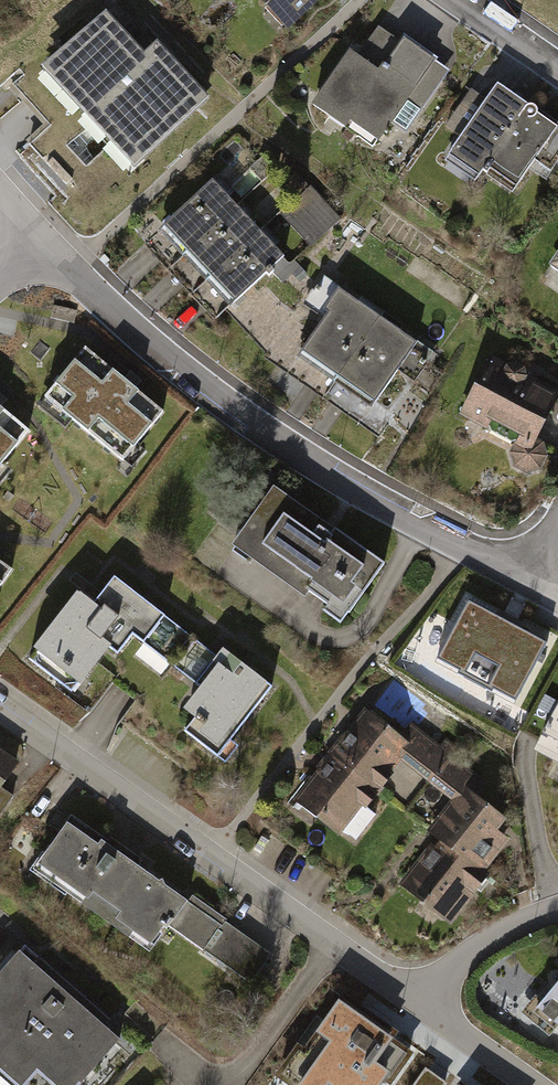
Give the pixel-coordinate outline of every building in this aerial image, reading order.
[(264,7),(286,31),(299,19),(300,18),(320,0),(257,0),(264,7)] [(141,53),(104,13),(100,16),(46,66),(42,69),(110,143),(115,148),(131,168),(207,100),(154,41),(141,53)] [(448,68),(382,26),(330,107),(397,149),(448,68)] [(498,80),(450,153),(485,176),(493,164),(521,183),(537,158),(553,169),(557,161),(557,120),(498,80)] [(286,261),(218,183),(169,225),(237,304),(286,261)] [(320,199),(295,224),(315,244),(340,219),(320,199)] [(417,341),(345,296),(310,353),(381,398),(417,341)] [(167,418),(87,356),(47,407),(128,469),(167,418)] [(490,357),(462,418),(531,451),(557,393),(557,388),(490,357)] [(0,413),(0,474),(29,436),(0,413)] [(384,563),(273,489),(233,550),(344,623),(384,563)] [(0,568),(0,607),(18,580),(0,568)] [(77,597),(25,665),(78,705),(111,661),(122,669),(158,622),(111,588),(94,610),(77,597)] [(550,648),(471,606),(440,664),(519,706),(550,648)] [(272,695),(216,653),(164,723),(221,764),(272,695)] [(544,736),(557,743),(557,709),(544,736)] [(406,753),(356,716),(292,803),(342,840),(406,753)] [(0,751),(0,813),(1,814),(30,772),(0,751)] [(514,837),(462,800),(399,887),(451,924),(514,837)] [(264,955),(72,818),(36,868),(154,952),(173,925),(248,978),(264,955)] [(12,960),(0,974),(0,1084),(1,1084),(79,1084),(112,1049),(12,960)] [(537,1006),(557,1022),(557,978),(537,1006)] [(344,990),(277,1084),(278,1084),(398,1084),(425,1048),(344,990)] [(416,1084),(450,1084),(452,1083),(429,1067),(416,1084)]
